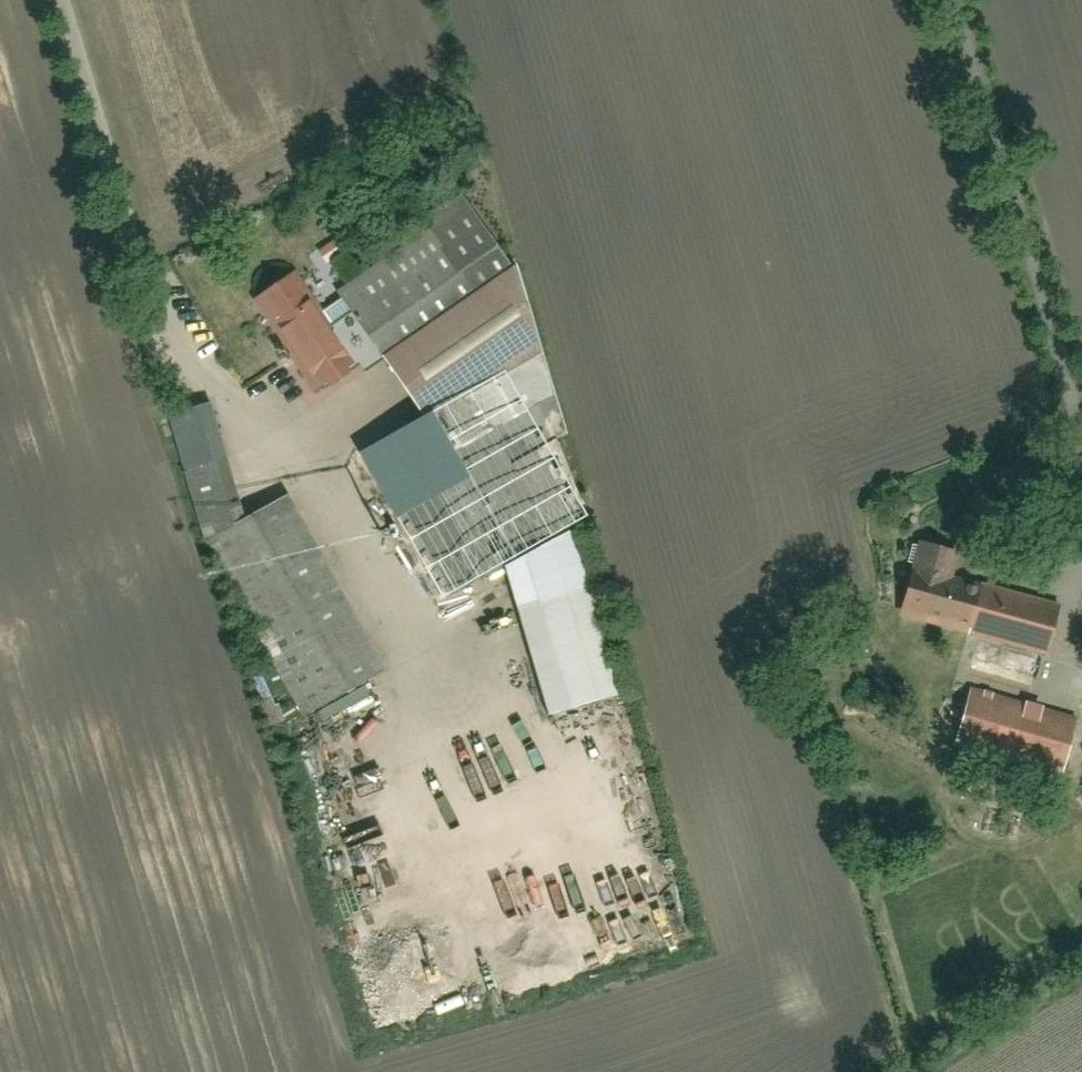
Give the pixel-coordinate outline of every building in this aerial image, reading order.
[(354,385),(390,362),(432,420),(366,458),(447,608),(517,570),(555,720),(629,701),(585,533),(593,529),(555,353),(515,262),(458,206),(339,291),(349,305),(330,317),(308,278),(259,306),(312,399),(349,378),(354,385)] [(290,485),(256,502),(215,401),(169,419),(212,525),(207,527),(309,728),(393,686),(290,485)] [(1061,609),(984,587),(992,559),(928,540),(905,618),(1047,659),(1061,609)] [(979,694),(965,753),(1062,777),(1076,718),(979,694)]
